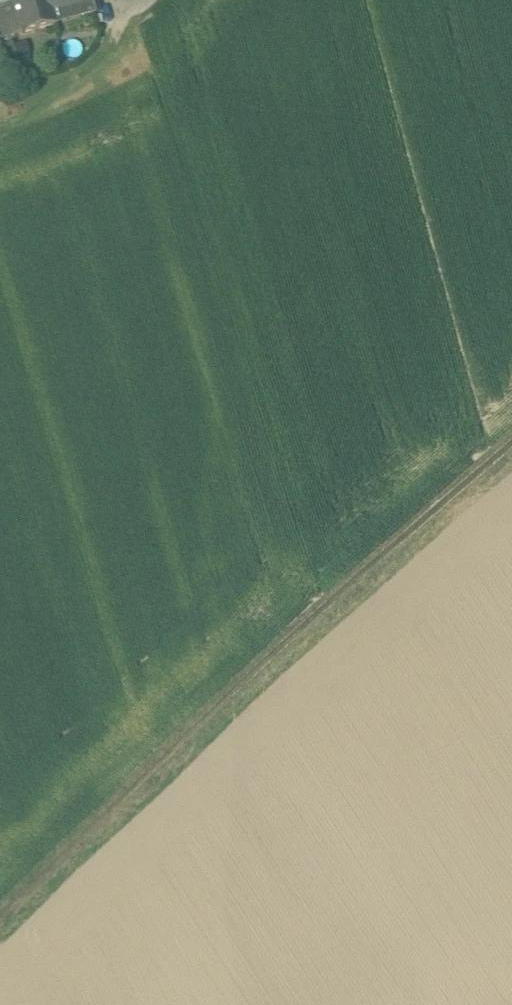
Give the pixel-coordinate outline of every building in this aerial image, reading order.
[(11,3),(20,35),(57,24),(56,20),(50,0),(10,0),(11,3)] [(56,20),(67,17),(65,9),(79,5),(83,17),(96,14),(92,0),(50,0),(56,20)] [(0,6),(0,22),(5,38),(5,39),(20,35),(11,3),(0,6)]
